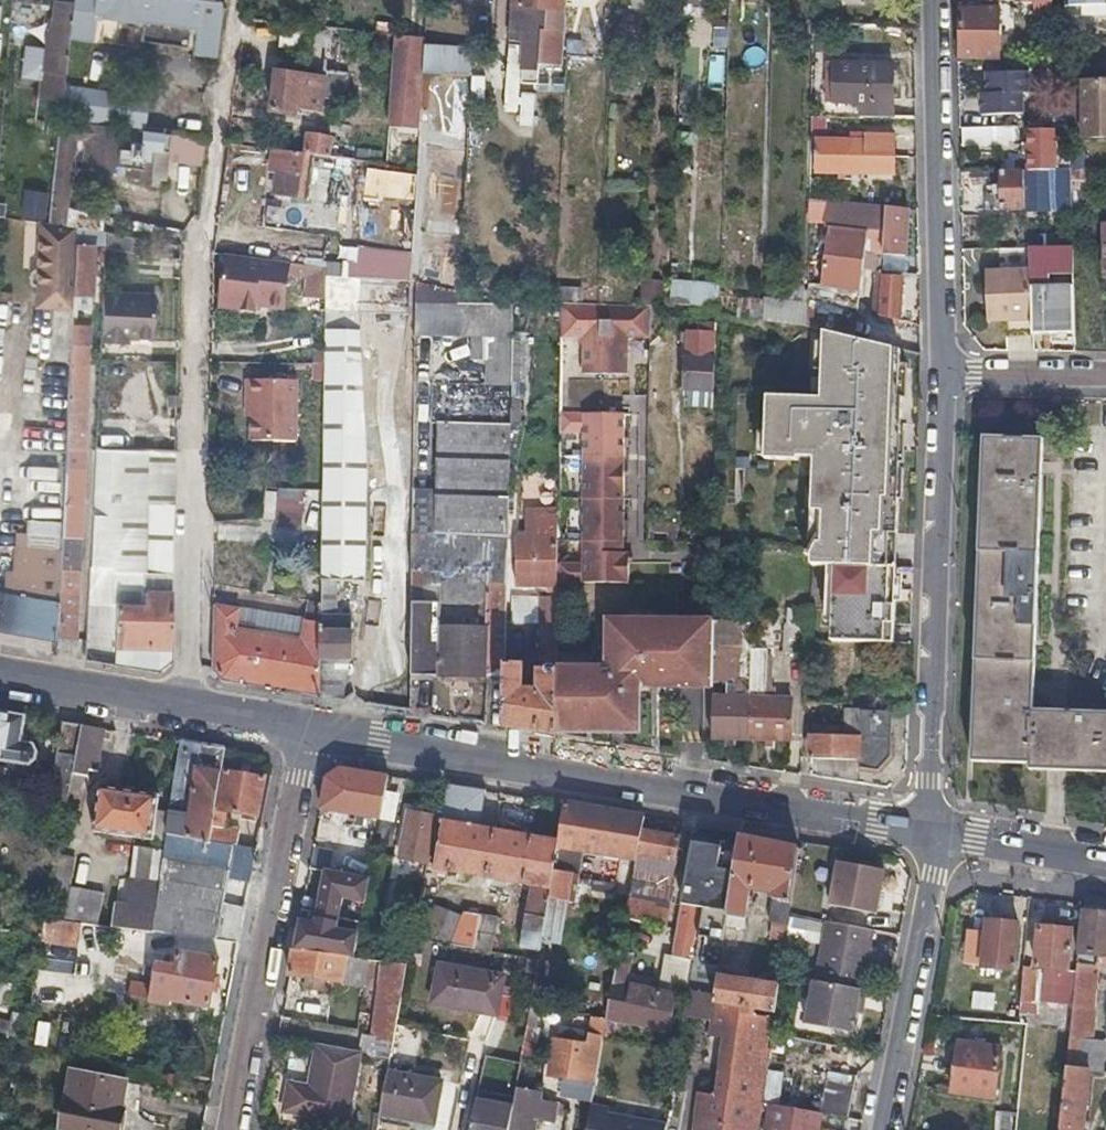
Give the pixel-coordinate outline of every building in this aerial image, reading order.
[(66,55),(62,86),(96,90),(103,42),(216,57),(224,2),(212,0),(209,0),(73,0),(72,3),(66,55)] [(564,0),(513,0),(513,4),(546,6),(545,30),(550,30),(549,41),(561,42),(564,0)] [(1054,53),(1068,53),(1066,0),(1052,0),(1054,53)] [(62,86),(66,55),(72,3),(55,1),(52,21),(44,20),(34,99),(61,102),(62,86)] [(960,55),(969,55),(977,55),(977,56),(998,57),(998,5),(960,5),(960,55)] [(308,28),(280,25),(278,46),(306,49),(308,28)] [(413,168),(423,38),(393,35),(382,164),(413,168)] [(872,60),(855,60),(838,60),(837,81),(835,82),(834,101),(860,102),(860,115),(874,115),(875,100),(872,101),(872,60)] [(982,92),(983,113),(1025,110),(1024,90),(1030,90),(1029,68),(988,71),(990,91),(982,92)] [(295,115),(296,111),(296,107),(320,110),(321,98),(346,102),(349,73),(325,70),(324,79),(278,72),(272,112),(295,115)] [(957,113),(975,114),(977,74),(958,73),(957,113)] [(176,108),(177,97),(179,86),(165,78),(144,76),(141,96),(153,98),(153,104),(176,108)] [(1104,135),(1105,135),(1105,79),(1084,80),(1085,135),(1104,135)] [(1069,83),(1070,121),(1071,135),(1080,135),(1078,83),(1069,83)] [(96,90),(62,86),(61,102),(59,119),(88,123),(182,135),(183,126),(184,109),(176,108),(153,104),(153,98),(141,96),(96,90)] [(46,137),(56,138),(59,119),(48,118),(46,137)] [(74,140),(85,141),(88,123),(59,119),(56,138),(46,225),(58,226),(63,227),(74,140)] [(88,123),(85,141),(82,170),(148,178),(152,150),(166,151),(167,146),(189,148),(191,137),(182,135),(88,123)] [(182,135),(191,137),(205,139),(206,130),(183,126),(182,135)] [(1030,168),(1053,167),(1056,167),(1056,129),(1029,130),(1030,168)] [(999,144),(998,131),(964,132),(964,145),(999,144)] [(893,172),(893,152),(893,133),(864,132),(863,138),(818,137),(817,170),(893,172)] [(305,153),(329,156),(332,137),(308,134),(305,153)] [(346,204),(352,160),(329,156),(305,153),(273,148),(271,169),(277,170),(275,194),(346,204)] [(1056,167),(1053,167),(1053,196),(1072,196),(1072,166),(1056,167)] [(1000,205),(1012,205),(1023,204),(1022,169),(1000,169),(1000,205)] [(884,253),(904,254),(907,205),(887,204),(884,253)] [(46,225),(43,224),(39,270),(43,275),(43,284),(38,288),(36,309),(73,312),(74,295),(78,229),(63,227),(58,226),(46,225)] [(859,284),(860,225),(821,224),(820,284),(859,284)] [(78,229),(74,295),(91,295),(94,246),(105,246),(105,234),(78,229)] [(1074,267),(1074,257),(1074,247),(1028,249),(1029,269),(1074,267)] [(323,280),(323,278),(324,276),(325,269),(227,254),(222,290),(242,293),(240,309),(256,311),(258,302),(259,295),(280,299),(284,275),(303,278),(301,294),(321,298),(323,280)] [(340,276),(355,277),(380,278),(381,264),(340,263),(340,276)] [(409,265),(381,264),(380,278),(408,279),(409,265)] [(1006,336),(1032,336),(1031,305),(1030,289),(1029,272),(987,273),(988,322),(1006,321),(1006,336)] [(324,276),(323,278),(323,280),(324,296),(355,296),(355,277),(340,276),(324,276)] [(883,276),(880,310),(899,318),(901,278),(883,276)] [(666,300),(717,303),(718,282),(667,279),(666,300)] [(1031,305),(1032,336),(1076,335),(1075,288),(1030,289),(1031,305)] [(242,293),(222,290),(220,306),(240,309),(242,293)] [(119,347),(120,340),(134,340),(153,341),(155,297),(103,293),(100,345),(119,347)] [(280,299),(259,295),(258,302),(279,305),(280,299)] [(591,301),(558,302),(557,335),(580,335),(579,372),(624,370),(625,333),(647,334),(647,303),(591,301)] [(852,336),(856,314),(806,306),(805,325),(818,327),(852,336)] [(691,386),(692,390),(692,393),(710,393),(711,328),(684,328),(683,387),(691,386)] [(523,377),(524,329),(510,329),(509,376),(523,377)] [(79,548),(81,507),(84,466),(82,465),(88,346),(71,345),(59,521),(57,548),(79,548)] [(322,381),(320,602),(318,696),(341,700),(346,658),(350,658),(350,632),(348,632),(348,621),(338,620),(338,615),(335,615),(335,581),(363,580),(365,469),(358,363),(322,362),(322,365),(322,366),(322,381)] [(322,365),(311,364),(311,380),(322,381),(322,366),(322,365)] [(296,380),(246,379),(246,397),(252,397),(251,416),(250,441),(295,442),(296,380)] [(410,532),(409,582),(411,582),(409,675),(502,676),(503,662),(509,383),(429,382),(429,421),(436,421),(434,532),(410,532)] [(160,398),(159,449),(173,449),(175,398),(160,398)] [(622,411),(557,411),(557,432),(581,433),(580,564),(557,564),(556,581),(626,581),(626,551),(620,551),(622,411)] [(1084,779),(1105,779),(1105,715),(1030,712),(1039,430),(982,428),(972,767),(1028,769),(1028,777),(1084,779)] [(95,447),(89,566),(84,657),(159,670),(169,658),(173,505),(145,505),(146,482),(147,450),(95,447)] [(174,451),(147,450),(146,482),(173,483),(174,451)] [(298,530),(301,490),(276,489),(276,491),(263,491),(262,523),(274,524),(274,529),(298,530)] [(320,505),(320,492),(309,492),(309,505),(320,505)] [(893,498),(891,530),(890,563),(877,563),(877,577),(885,577),(885,585),(910,587),(915,529),(913,529),(915,498),(893,498)] [(515,584),(534,584),(554,584),(554,535),(553,509),(524,510),(525,536),(515,536),(515,584)] [(21,519),(20,534),(11,533),(10,545),(57,548),(59,521),(21,519)] [(645,537),(659,538),(673,538),(674,523),(644,520),(645,537)] [(317,536),(310,536),(309,545),(317,545),(317,536)] [(56,568),(57,554),(13,547),(9,572),(1,571),(0,578),(0,627),(52,636),(56,568)] [(56,568),(52,636),(72,638),(79,559),(73,559),(72,568),(56,568)] [(877,577),(877,563),(864,562),(862,606),(908,607),(910,587),(885,585),(885,577),(877,577)] [(439,568),(422,569),(421,598),(438,598),(439,568)] [(522,662),(503,662),(502,676),(501,726),(555,735),(556,667),(556,596),(509,596),(510,622),(537,622),(536,687),(522,688),(522,662)] [(318,696),(320,602),(305,600),(305,614),(300,638),(254,630),(256,617),(213,609),(211,665),(220,680),(318,696)] [(782,651),(805,652),(807,608),(786,607),(786,622),(784,621),(782,651)] [(730,612),(730,617),(729,622),(736,622),(736,645),(749,646),(750,613),(730,612)] [(591,667),(556,667),(555,735),(562,736),(588,740),(588,730),(622,733),(622,745),(655,751),(656,686),(680,686),(680,620),(607,619),(607,643),(592,643),(591,667)] [(680,620),(680,686),(710,687),(711,681),(712,631),(712,621),(680,620)] [(728,681),(728,659),(729,642),(727,642),(727,632),(712,631),(711,681),(728,681)] [(748,681),(748,696),(746,737),(749,737),(762,737),(773,737),(790,738),(791,697),(773,697),(773,687),(764,687),(765,649),(749,648),(749,659),(749,662),(748,681)] [(749,662),(749,659),(735,658),(734,681),(748,681),(749,662)] [(746,737),(748,696),(710,695),(709,736),(746,737)] [(808,757),(832,757),(857,758),(856,766),(874,768),(888,746),(889,711),(843,709),(843,722),(809,722),(808,757)] [(4,766),(3,769),(8,769),(7,777),(29,782),(36,746),(20,742),(25,714),(0,710),(0,762),(5,762),(4,766)] [(45,810),(63,813),(80,724),(62,721),(45,810)] [(80,724),(63,813),(76,816),(86,770),(93,771),(102,727),(80,724)] [(210,841),(212,828),(215,811),(223,749),(178,741),(168,813),(164,843),(160,868),(152,929),(237,943),(244,908),(222,904),(227,877),(232,845),(210,841)] [(338,768),(331,774),(325,780),(319,808),(378,820),(383,795),(387,776),(338,768)] [(255,817),(258,798),(261,779),(225,773),(219,811),(225,812),(255,817)] [(552,872),(556,848),(557,840),(478,828),(484,791),(447,785),(433,870),(530,886),(526,908),(500,903),(497,917),(524,923),(520,947),(538,950),(547,899),(552,872)] [(89,831),(164,843),(168,813),(153,810),(156,795),(98,786),(89,831)] [(395,797),(383,795),(378,820),(391,822),(395,797)] [(581,852),(635,861),(640,832),(643,816),(563,804),(557,840),(556,848),(581,852)] [(219,811),(215,811),(212,828),(222,830),(225,812),(219,811)] [(435,817),(421,814),(407,812),(398,858),(426,863),(435,817)] [(222,830),(212,828),(210,841),(232,845),(233,845),(235,833),(222,830)] [(640,832),(635,861),(624,919),(664,926),(678,838),(640,832)] [(743,926),(746,907),(749,888),(773,892),(769,920),(773,921),(771,938),(784,939),(797,849),(737,839),(732,872),(724,924),(743,926)] [(670,956),(680,958),(689,959),(708,844),(691,842),(670,956)] [(249,882),(255,848),(233,845),(232,845),(227,877),(249,882)] [(556,848),(552,872),(547,899),(572,903),(581,852),(556,848)] [(74,855),(56,852),(45,912),(61,915),(67,891),(74,855)] [(882,869),(835,861),(828,904),(874,913),(882,869)] [(112,923),(152,929),(160,868),(134,865),(129,904),(115,903),(112,923)] [(716,940),(722,941),(724,924),(732,872),(716,871),(705,938),(709,939),(716,940)] [(434,887),(422,884),(418,905),(430,907),(434,887)] [(98,897),(67,891),(61,915),(78,917),(95,920),(98,897)] [(435,904),(429,918),(423,931),(449,943),(461,916),(435,904)] [(22,933),(40,937),(45,912),(27,909),(22,933)] [(1086,953),(1095,953),(1094,964),(1105,966),(1105,911),(1082,909),(1077,952),(1086,953)] [(40,937),(41,937),(39,950),(46,951),(49,938),(74,941),(78,917),(61,915),(45,912),(40,937)] [(825,920),(814,980),(860,989),(871,929),(825,920)] [(1018,926),(1003,924),(988,922),(987,931),(970,929),(966,962),(1012,970),(1018,926)] [(1043,970),(1056,972),(1069,973),(1074,934),(1042,929),(1036,969),(1024,968),(1016,1027),(1034,1029),(1043,970)] [(704,974),(716,976),(716,975),(722,941),(716,940),(709,939),(704,974)] [(405,964),(292,947),(287,973),(340,981),(339,985),(362,989),(366,965),(382,968),(371,1038),(392,1042),(401,998),(400,997),(405,964)] [(519,956),(536,959),(538,950),(520,947),(519,956)] [(218,955),(199,951),(181,948),(178,964),(157,960),(153,984),(133,980),(130,994),(171,1003),(172,999),(209,1006),(218,955)] [(666,1030),(670,1013),(673,996),(624,985),(630,956),(617,953),(605,1016),(666,1030)] [(517,964),(535,967),(536,959),(519,956),(517,964)] [(682,977),(684,962),(663,959),(661,974),(682,977)] [(1076,962),(1068,1035),(1085,1037),(1094,964),(1076,962)] [(431,1004),(464,1010),(496,1016),(503,975),(438,964),(431,1004)] [(716,976),(704,974),(702,991),(714,993),(716,976)] [(712,1004),(774,1013),(778,984),(716,975),(716,976),(714,993),(712,1004)] [(814,980),(812,980),(804,1024),(850,1032),(854,1013),(855,1006),(862,1007),(865,990),(860,989),(814,980)] [(8,1007),(12,985),(0,983),(0,1006),(8,1007)] [(708,1008),(682,1004),(676,1040),(703,1045),(708,1008)] [(767,1057),(774,1013),(712,1004),(707,1035),(743,1040),(741,1053),(767,1057)] [(7,1035),(22,1039),(26,1014),(12,1011),(7,1035)] [(587,1038),(601,1040),(605,1019),(590,1017),(586,1038),(587,1038)] [(1068,1035),(1064,1067),(1082,1069),(1085,1037),(1068,1035)] [(545,1040),(523,1037),(520,1054),(542,1059),(545,1040)] [(592,1086),(596,1068),(601,1040),(587,1038),(585,1049),(553,1043),(546,1078),(578,1084),(592,1086)] [(950,1091),(971,1095),(993,1098),(999,1048),(957,1042),(950,1091)] [(309,1090),(299,1088),(290,1086),(284,1114),(347,1125),(361,1054),(317,1046),(309,1090)] [(767,1057),(741,1053),(734,1098),(698,1092),(693,1129),(757,1129),(767,1057)] [(510,1112),(513,1094),(514,1089),(518,1061),(483,1055),(469,1129),(506,1129),(510,1112)] [(2,1061),(0,1073),(14,1076),(17,1064),(2,1061)] [(1064,1067),(1057,1129),(1075,1129),(1082,1069),(1064,1067)] [(142,1114),(137,1113),(142,1085),(71,1069),(60,1123),(89,1129),(138,1129),(142,1114)] [(379,1114),(405,1119),(432,1125),(440,1080),(387,1069),(379,1114)] [(811,1112),(826,1115),(847,1119),(856,1074),(828,1069),(823,1099),(814,1098),(811,1112)] [(574,1107),(588,1110),(588,1107),(592,1086),(578,1084),(574,1107)] [(506,1129),(532,1129),(532,1127),(534,1116),(552,1120),(555,1102),(513,1094),(510,1112),(506,1129)] [(588,1107),(588,1110),(584,1129),(661,1129),(662,1125),(605,1115),(606,1110),(588,1107)] [(770,1124),(769,1129),(803,1129),(806,1114),(773,1108),(770,1124)] [(826,1115),(825,1125),(830,1126),(830,1129),(861,1129),(863,1122),(847,1119),(826,1115)]
